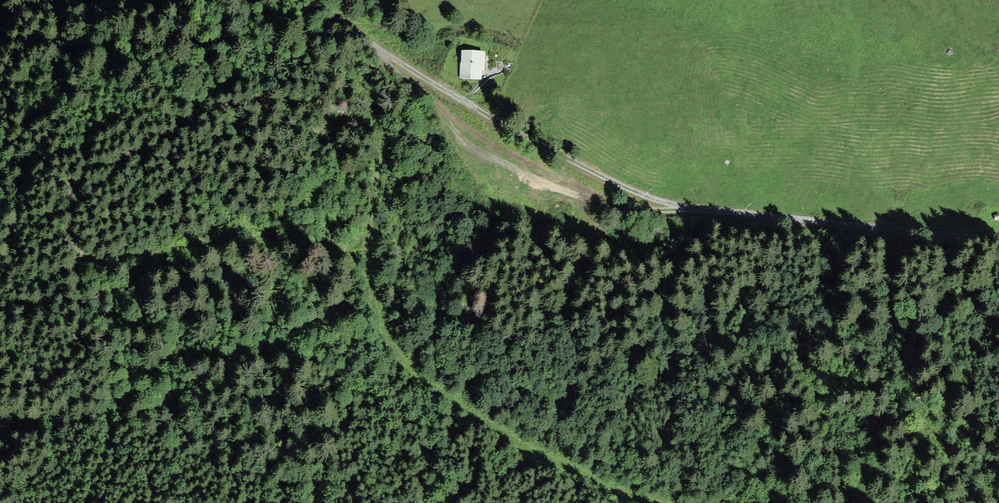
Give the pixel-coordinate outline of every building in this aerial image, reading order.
[(460,49),(459,76),(482,76),(482,49),(460,49)]
